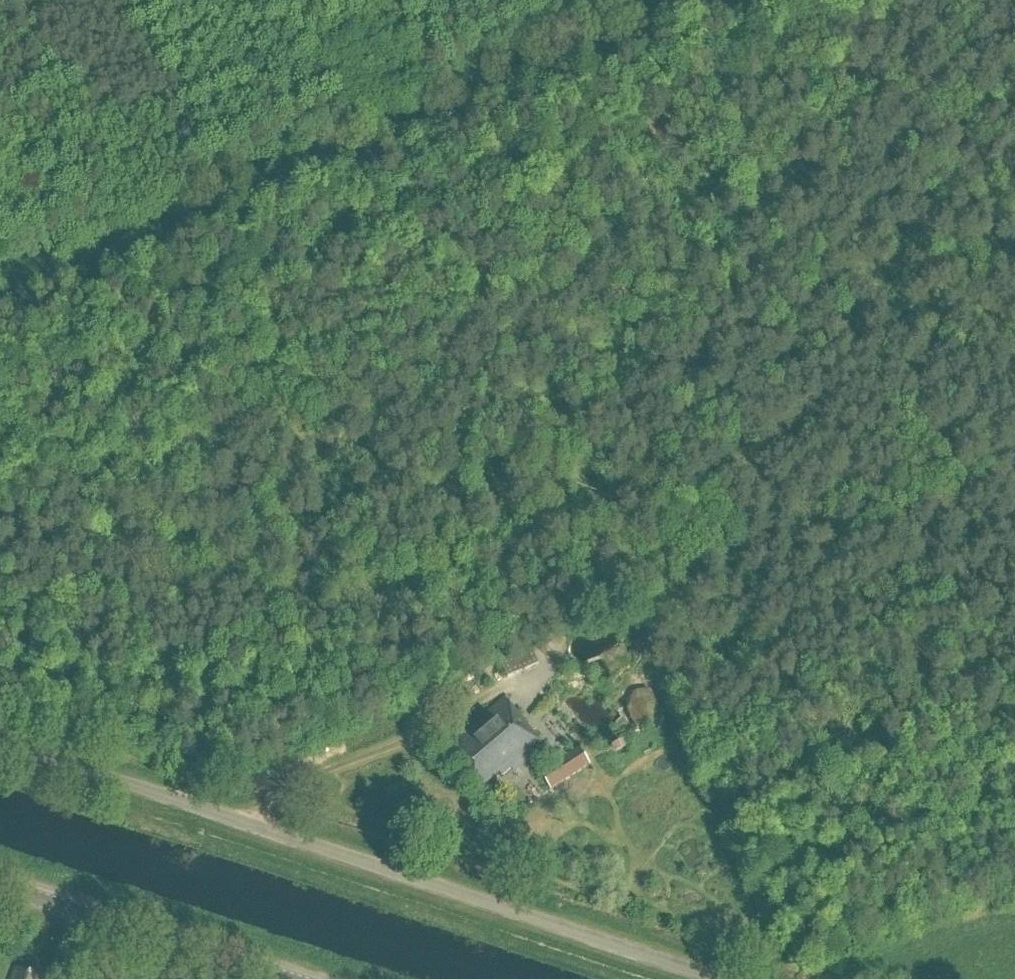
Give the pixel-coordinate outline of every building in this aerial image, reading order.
[(500,664),(507,680),(539,667),(532,651),(500,664)] [(514,773),(543,749),(502,699),(446,745),(450,749),(448,750),(477,785),(495,770),(499,776),(509,767),(514,773)] [(552,791),(591,766),(580,748),(540,774),(552,791)] [(616,764),(605,772),(612,783),(624,776),(616,764)] [(16,970),(13,978),(43,978),(16,970)]
